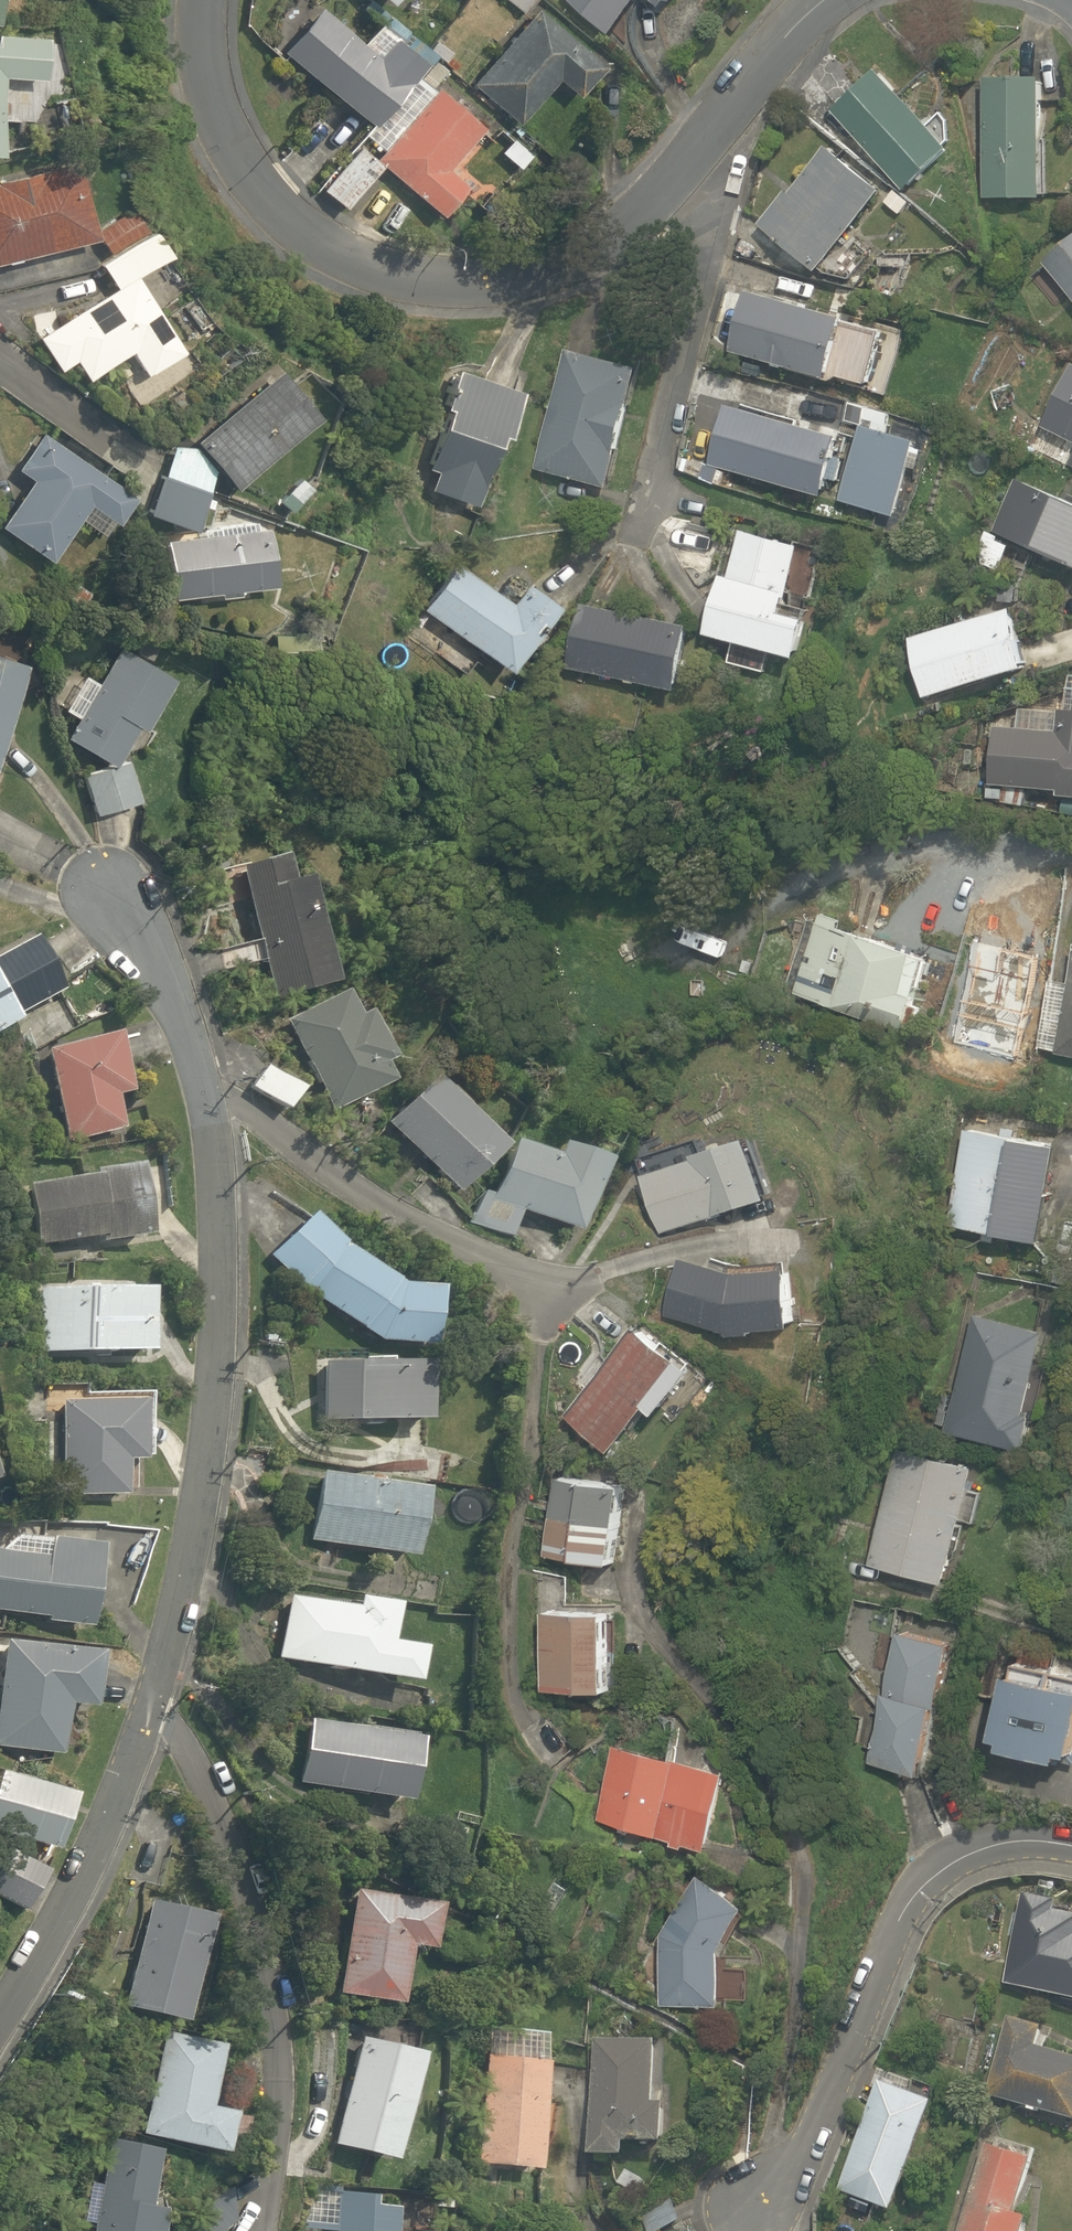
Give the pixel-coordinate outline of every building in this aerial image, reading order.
[(10,27),(13,0),(0,0),(0,26),(10,27)] [(519,13),(531,0),(505,0),(519,13)] [(611,34),(638,0),(572,0),(611,34)] [(317,6),(279,52),(362,124),(416,62),(395,43),(396,41),(424,65),(433,55),(385,14),(359,43),(317,6)] [(534,8),(468,84),(515,124),(554,79),(572,95),(600,65),(534,8)] [(3,157),(5,125),(40,127),(41,105),(49,106),(53,36),(0,33),(0,157),(3,157)] [(429,88),(446,70),(434,61),(418,79),(429,88)] [(878,67),(833,109),(905,190),(950,148),(878,67)] [(1042,197),(1043,76),(985,77),(985,198),(1042,197)] [(481,128),(434,88),(372,159),(378,165),(437,216),(463,186),(444,169),(481,128)] [(817,271),(882,187),(828,146),(791,193),(786,189),(759,223),(817,271)] [(343,208),(378,165),(372,159),(356,147),(321,190),(343,208)] [(95,236),(76,161),(0,179),(0,261),(95,236)] [(907,197),(898,190),(889,200),(898,208),(907,197)] [(129,207),(93,229),(107,251),(143,229),(129,207)] [(181,350),(134,275),(167,254),(151,230),(99,264),(113,287),(35,335),(55,368),(71,358),(84,378),(129,350),(144,373),(181,350)] [(1045,262),(1071,295),(1071,238),(1045,262)] [(845,315),(746,289),(731,350),(830,377),(845,315)] [(639,365),(567,347),(537,467),(610,486),(639,365)] [(1071,439),(1071,364),(1043,426),(1071,439)] [(496,432),(513,386),(452,366),(439,405),(445,408),(426,466),(434,469),(428,488),(471,503),(480,478),(477,477),(492,430),(496,432)] [(192,439),(232,487),(319,416),(277,368),(192,439)] [(866,404),(850,399),(845,418),(861,422),(866,404)] [(842,430),(727,402),(712,463),(827,493),(830,477),(840,479),(845,455),(836,453),(842,430)] [(919,437),(864,422),(842,497),(896,515),(919,437)] [(73,518),(95,534),(107,518),(111,521),(131,495),(40,431),(14,468),(29,478),(0,520),(0,526),(45,558),(73,518)] [(170,444),(160,473),(204,488),(212,470),(193,445),(170,444)] [(189,528),(204,488),(160,473),(146,511),(189,528)] [(994,529),(1071,561),(1071,498),(1017,476),(994,529)] [(308,486),(298,477),(276,498),(286,508),(308,486)] [(272,583),(266,527),(257,527),(256,521),(201,528),(202,534),(163,539),(169,597),(215,591),(216,596),(237,593),(237,588),(272,583)] [(729,572),(723,571),(709,631),(735,638),(730,661),(768,673),(775,648),(798,654),(808,615),(806,614),(808,607),(786,600),(801,543),(742,528),(729,572)] [(1011,540),(987,529),(973,561),(998,571),(1011,540)] [(502,668),(550,602),(518,579),(504,599),(453,562),(420,607),(502,668)] [(680,686),(691,621),(582,602),(570,667),(680,686)] [(925,695),(1027,662),(1011,605),(909,638),(925,695)] [(63,735),(110,763),(135,724),(141,727),(170,676),(117,645),(95,681),(82,673),(61,708),(74,716),(63,735)] [(22,662),(0,654),(0,728),(22,662)] [(1059,707),(1059,710),(1034,708),(1033,727),(998,725),(993,782),(1060,786),(1060,793),(1071,794),(1071,708),(1059,707)] [(138,798),(124,759),(110,763),(80,772),(92,813),(138,798)] [(270,996),(328,981),(299,875),(283,879),(276,854),(236,865),(270,996)] [(842,917),(822,911),(796,992),(903,1030),(926,956),(915,952),(917,947),(900,941),(899,944),(840,923),(842,917)] [(14,1014),(58,988),(28,935),(0,952),(0,1028),(16,1018),(14,1014)] [(1070,983),(1049,980),(1038,1046),(1058,1050),(1058,1052),(1071,1054),(1071,971),(1070,983)] [(329,1110),(382,1079),(373,1061),(381,1057),(356,1009),(348,1013),(335,989),(282,1020),(329,1110)] [(67,1140),(121,1127),(112,1094),(126,1090),(111,1029),(43,1048),(67,1140)] [(294,1087),(259,1065),(246,1086),(281,1108),(294,1087)] [(383,1121),(455,1192),(497,1143),(425,1075),(383,1121)] [(1058,1143),(966,1127),(949,1225),(1042,1240),(1058,1143)] [(725,1210),(770,1195),(750,1134),(694,1152),(696,1156),(642,1174),(662,1232),(709,1215),(711,1218),(726,1212),(725,1210)] [(578,1230),(599,1157),(550,1140),(547,1152),(504,1138),(488,1193),(480,1190),(473,1213),(470,1213),(467,1222),(511,1236),(518,1210),(578,1230)] [(86,1173),(25,1184),(34,1245),(100,1235),(101,1239),(141,1233),(131,1161),(85,1168),(86,1173)] [(333,1239),(305,1211),(264,1254),(301,1290),(375,1341),(429,1345),(432,1284),(395,1282),(333,1239)] [(794,1323),(786,1257),(732,1262),(713,1257),(712,1263),(681,1254),(666,1314),(731,1330),(732,1334),(754,1331),(753,1326),(794,1323)] [(144,1286),(35,1288),(36,1352),(145,1348),(144,1286)] [(1046,1329),(976,1313),(947,1430),(1025,1449),(1033,1414),(1025,1412),(1046,1329)] [(692,1365),(638,1322),(567,1413),(611,1449),(647,1403),(656,1412),(692,1365)] [(425,1418),(422,1359),(388,1359),(388,1356),(364,1356),(364,1360),(318,1361),(318,1420),(425,1418)] [(135,1397),(59,1400),(60,1494),(120,1493),(119,1458),(136,1459),(135,1397)] [(945,1581),(974,1465),(899,1446),(870,1562),(945,1581)] [(360,1476),(317,1469),(307,1539),(407,1555),(417,1485),(374,1478),(374,1477),(360,1474),(360,1476)] [(624,1483),(562,1472),(552,1552),(612,1563),(624,1483)] [(44,1536),(44,1538),(27,1536),(26,1552),(0,1549),(0,1611),(36,1614),(35,1620),(84,1626),(94,1541),(44,1536)] [(274,1657),(407,1680),(412,1644),(381,1638),(387,1600),(348,1594),(346,1605),(284,1595),(274,1657)] [(609,1688),(608,1606),(546,1606),(546,1687),(609,1688)] [(938,1704),(952,1640),(898,1629),(871,1759),(924,1770),(937,1704),(938,1704)] [(58,1753),(64,1702),(88,1705),(94,1649),(2,1639),(0,1658),(0,1747),(58,1753)] [(1010,1669),(994,1733),(1004,1735),(1003,1743),(1061,1757),(1063,1747),(1071,1750),(1071,1682),(1010,1669)] [(296,1781),(402,1798),(414,1735),(305,1717),(296,1781)] [(710,1846),(727,1769),(614,1745),(598,1819),(675,1838),(674,1842),(686,1844),(687,1840),(710,1846)] [(48,1847),(64,1790),(0,1772),(0,1834),(48,1847)] [(46,1870),(3,1846),(0,1851),(0,1898),(25,1911),(46,1870)] [(748,1902),(699,1873),(663,1933),(662,2003),(721,2002),(720,1947),(748,1902)] [(431,1899),(351,1886),(333,1991),(391,1999),(401,1941),(422,1944),(431,1899)] [(1024,1893),(1006,1984),(1071,1998),(1071,1914),(1057,1910),(1059,1901),(1024,1893)] [(178,2018),(206,1911),(150,1897),(121,2004),(178,2018)] [(703,2008),(690,2009),(691,2022),(704,2021),(703,2008)] [(1010,2017),(988,2094),(1032,2107),(1031,2110),(1040,2112),(1040,2109),(1071,2119),(1071,2055),(1039,2046),(1044,2027),(1010,2017)] [(139,2132),(217,2149),(217,2143),(235,2148),(242,2116),(225,2111),(226,2107),(203,2102),(218,2042),(162,2030),(139,2132)] [(387,2155),(415,2049),(357,2035),(330,2142),(387,2155)] [(597,2038),(593,2153),(629,2153),(629,2139),(666,2140),(667,2100),(657,2099),(658,2038),(597,2038)] [(542,2058),(485,2053),(474,2161),(532,2166),(542,2058)] [(925,2109),(934,2085),(883,2067),(874,2090),(925,2109)] [(934,2099),(879,2079),(839,2189),(894,2209),(934,2099)] [(158,2205),(146,2203),(158,2148),(110,2137),(88,2230),(152,2230),(158,2205)] [(1031,2214),(1018,2210),(1034,2157),(988,2143),(962,2230),(1026,2230),(1031,2214)] [(330,2230),(388,2230),(391,2204),(370,2202),(371,2192),(310,2188),(298,2228),(330,2230)] [(672,2198),(640,2215),(649,2230),(661,2230),(683,2219),(672,2198)]
